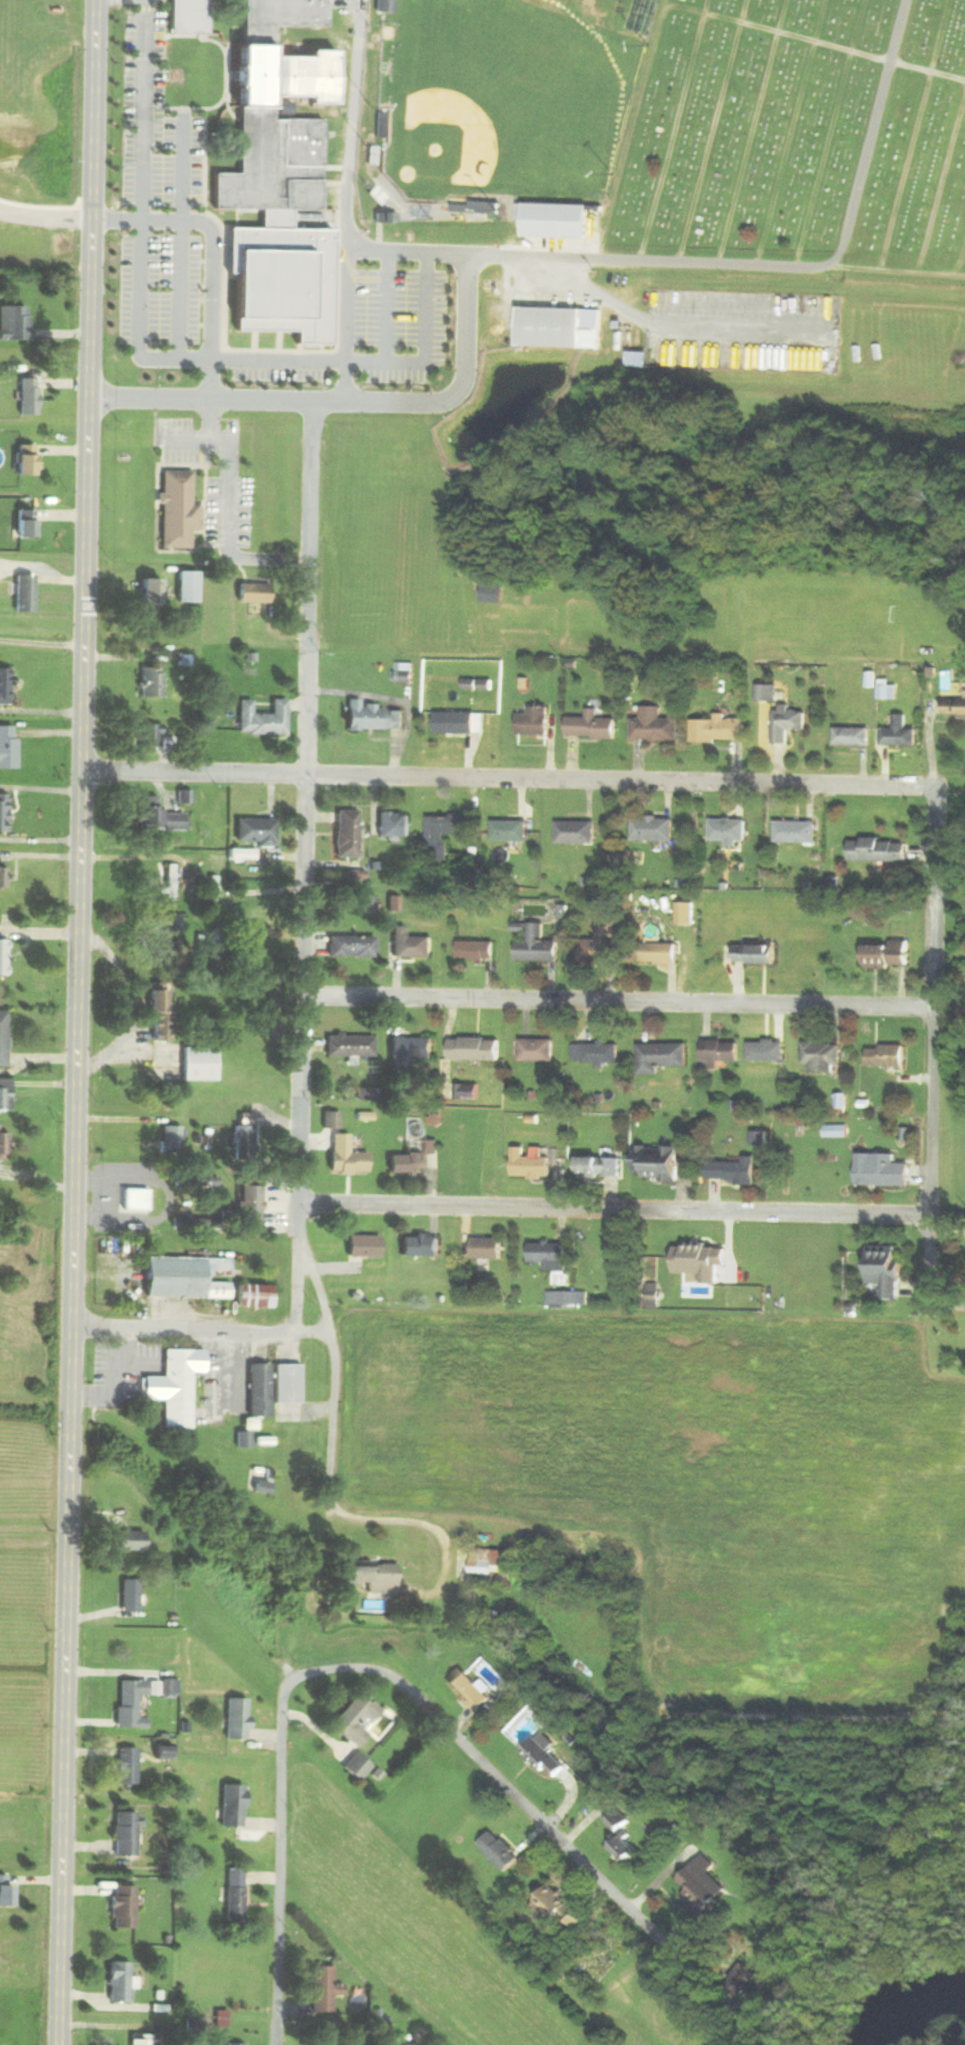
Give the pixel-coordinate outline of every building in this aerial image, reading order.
[(169,34),(169,0),(208,0),(207,34),(169,34)] [(241,45),(242,0),(327,0),(326,27),(273,27),(272,56),(307,57),(307,51),(334,52),(333,105),(308,104),(308,97),(269,96),(268,107),(272,107),(272,118),(322,119),(321,210),(291,210),(290,229),(332,230),(331,346),(294,345),(294,333),(233,332),(234,275),(226,275),(227,228),(260,229),(260,210),(213,209),(213,174),(238,174),(238,110),(235,110),(236,45),(241,45)] [(392,6),(394,6),(394,0),(379,0),(379,11),(392,11),(392,6)] [(518,203),(588,206),(587,239),(524,236),(524,219),(517,219),(518,203)] [(30,307),(0,307),(0,341),(30,341),(30,307)] [(602,349),(603,310),(521,308),(520,347),(602,349)] [(21,416),(38,416),(38,379),(21,379),(21,416)] [(18,476),(35,476),(35,445),(18,445),(18,476)] [(162,549),(192,549),(193,531),(200,531),(200,501),(194,501),(194,471),(163,471),(162,549)] [(35,511),(18,511),(18,539),(35,539),(35,511)] [(36,576),(17,576),(17,613),(36,613),(36,576)] [(162,612),(162,580),(143,580),(143,612),(162,612)] [(271,585),(241,584),(240,603),(270,604),(271,585)] [(415,664),(397,664),(397,683),(415,683),(415,664)] [(0,669),(0,705),(12,705),(12,669),(0,669)] [(142,698),(163,698),(163,669),(142,669),(142,698)] [(778,702),(778,687),(759,687),(759,702),(778,702)] [(897,700),(897,687),(880,687),(880,700),(897,700)] [(288,736),(288,701),(274,700),(273,715),(254,715),(254,701),(240,701),(240,735),(288,736)] [(405,709),(362,709),(362,701),(349,701),(350,731),(405,730),(405,709)] [(948,701),(948,720),(964,720),(964,701),(948,701)] [(808,732),(808,713),(792,713),(792,706),(777,705),(776,745),(791,745),(791,731),(808,732)] [(680,741),(680,720),(662,720),(663,708),(643,707),(643,719),(633,719),(633,741),(680,741)] [(550,708),(531,708),(531,715),(520,715),(520,736),(550,736),(550,708)] [(617,739),(618,720),(600,719),(600,710),(589,710),(589,719),(569,718),(568,737),(617,739)] [(438,714),(438,735),(478,735),(478,714),(438,714)] [(746,742),(746,720),(727,720),(727,715),(716,715),(716,721),(694,721),(694,742),(746,742)] [(908,715),(897,715),(897,729),(883,729),(883,747),(919,747),(919,730),(908,730),(908,715)] [(142,753),(161,753),(161,726),(142,726),(142,753)] [(19,768),(18,738),(14,738),(14,727),(0,727),(0,768),(19,768)] [(836,747),(871,747),(871,729),(836,729),(836,747)] [(8,830),(8,793),(0,793),(0,830),(8,830)] [(161,797),(141,797),(141,830),(186,830),(186,813),(161,813),(161,797)] [(359,811),(337,811),(337,857),(359,857),(359,811)] [(411,836),(411,813),(380,813),(380,836),(411,836)] [(448,861),(449,834),(470,834),(471,815),(430,814),(429,860),(448,861)] [(633,841),(675,841),(675,818),(633,818),(633,841)] [(277,819),(238,819),(238,844),(277,844),(277,819)] [(529,820),(494,820),(494,841),(529,841),(529,820)] [(748,820),(712,820),(712,843),(748,843),(748,820)] [(597,821),(558,821),(558,844),(597,844),(597,821)] [(817,843),(817,821),(776,821),(776,843),(817,843)] [(852,862),(909,862),(909,839),(852,839),(852,862)] [(256,851),(233,851),(233,860),(256,860),(256,851)] [(175,865),(167,865),(167,901),(175,901),(175,865)] [(8,866),(0,866),(0,889),(8,889),(8,866)] [(695,902),(679,902),(679,924),(695,924),(695,902)] [(181,934),(181,913),(169,913),(169,934),(181,934)] [(623,916),(600,916),(600,939),(579,939),(579,962),(622,963),(623,916)] [(560,941),(546,941),(546,923),(530,923),(530,941),(519,941),(519,961),(560,961),(560,941)] [(394,957),(434,957),(434,937),(407,937),(407,926),(394,926),(394,957)] [(222,929),(214,928),(211,966),(219,967),(222,929)] [(330,957),(376,957),(376,936),(330,936),(330,957)] [(9,939),(0,939),(0,975),(8,975),(9,939)] [(496,941),(460,941),(460,960),(496,960),(496,941)] [(910,942),(866,943),(866,967),(910,967),(910,942)] [(679,963),(679,943),(645,943),(645,963),(679,963)] [(778,944),(737,944),(737,963),(778,963),(778,944)] [(153,1041),(169,1041),(169,983),(153,983),(153,1041)] [(8,1066),(8,1011),(0,1011),(0,1066),(8,1066)] [(328,1057),(375,1057),(375,1035),(328,1035),(328,1057)] [(412,1059),(435,1059),(435,1038),(393,1038),(393,1074),(412,1074),(412,1059)] [(501,1061),(502,1039),(453,1038),(453,1060),(501,1061)] [(556,1039),(522,1039),(522,1062),(556,1062),(556,1039)] [(705,1063),(740,1063),(740,1041),(705,1041),(705,1063)] [(750,1061),(786,1061),(786,1041),(750,1041),(750,1061)] [(843,1044),(807,1043),(806,1073),(836,1073),(837,1066),(843,1066),(843,1044)] [(620,1044),(575,1044),(575,1064),(620,1064),(620,1044)] [(640,1075),(660,1075),(660,1066),(689,1066),(689,1044),(640,1044),(640,1075)] [(906,1046),(869,1046),(869,1068),(906,1068),(906,1046)] [(217,1047),(184,1047),(184,1081),(217,1081),(217,1047)] [(0,1079),(0,1111),(12,1111),(12,1079),(0,1079)] [(375,1105),(375,1090),(359,1090),(359,1105),(375,1105)] [(340,1112),(325,1112),(325,1129),(340,1129),(340,1112)] [(181,1153),(181,1126),(161,1126),(161,1153),(181,1153)] [(254,1126),(236,1126),(236,1155),(254,1155),(254,1126)] [(825,1137),(846,1137),(846,1127),(825,1127),(825,1137)] [(10,1159),(10,1133),(0,1133),(0,1159),(10,1159)] [(438,1153),(438,1141),(426,1141),(426,1153),(438,1153)] [(552,1178),(553,1157),(544,1157),(544,1148),(534,1148),(534,1157),(526,1157),(526,1147),(514,1147),(514,1178),(552,1178)] [(681,1180),(680,1147),(639,1147),(639,1180),(681,1180)] [(369,1153),(331,1153),(331,1174),(369,1174),(369,1153)] [(391,1154),(391,1172),(424,1172),(424,1154),(391,1154)] [(858,1185),(912,1186),(912,1164),(897,1163),(897,1154),(858,1154),(858,1185)] [(622,1157),(580,1157),(580,1178),(622,1178),(622,1157)] [(757,1157),(745,1157),(745,1163),(711,1162),(710,1182),(757,1183),(757,1157)] [(199,1186),(199,1174),(177,1174),(177,1186),(199,1186)] [(263,1186),(240,1186),(240,1223),(263,1223),(263,1186)] [(150,1189),(123,1189),(123,1211),(150,1211),(150,1189)] [(441,1235),(404,1235),(404,1256),(441,1256),(441,1235)] [(382,1257),(382,1236),(350,1236),(350,1257),(382,1257)] [(503,1259),(503,1238),(474,1238),(474,1259),(503,1259)] [(531,1262),(547,1262),(547,1271),(568,1271),(568,1243),(531,1243),(531,1262)] [(719,1244),(677,1245),(677,1274),(703,1274),(703,1285),(719,1285),(719,1244)] [(884,1298),(901,1299),(902,1247),(871,1246),(870,1284),(884,1284),(884,1298)] [(147,1297),(231,1299),(231,1282),(209,1281),(209,1274),(232,1275),(232,1258),(147,1257),(147,1297)] [(273,1307),(273,1284),(238,1284),(238,1307),(273,1307)] [(588,1306),(588,1291),(555,1291),(555,1306),(588,1306)] [(192,1428),(193,1373),(205,1373),(206,1350),(165,1349),(165,1377),(144,1377),(144,1400),(164,1400),(164,1428),(192,1428)] [(250,1364),(250,1416),(271,1416),(271,1364),(250,1364)] [(302,1402),(302,1364),(276,1364),(276,1402),(302,1402)] [(251,1433),(238,1433),(238,1447),(251,1447),(251,1433)] [(145,1532),(114,1532),(114,1551),(145,1551),(145,1532)] [(511,1588),(511,1569),(523,1570),(523,1551),(473,1549),(472,1587),(511,1588)] [(397,1563),(348,1563),(348,1583),(368,1583),(368,1594),(397,1594),(397,1563)] [(140,1580),(123,1580),(123,1613),(140,1613),(140,1580)] [(492,1699),(463,1670),(449,1684),(478,1713),(492,1699)] [(163,1699),(178,1699),(178,1680),(163,1680),(163,1699)] [(148,1729),(148,1720),(139,1719),(139,1696),(148,1696),(148,1681),(120,1681),(119,1729),(148,1729)] [(332,1726),(358,1748),(370,1734),(358,1724),(366,1715),(374,1721),(382,1712),(360,1693),(332,1726)] [(228,1699),(228,1739),(249,1739),(249,1699),(228,1699)] [(551,1751),(556,1745),(543,1733),(526,1753),(556,1779),(567,1766),(551,1751)] [(120,1784),(138,1784),(138,1748),(120,1748),(120,1784)] [(360,1781),(373,1766),(357,1753),(344,1768),(360,1781)] [(223,1826),(245,1827),(245,1785),(223,1785),(223,1826)] [(116,1856),(139,1856),(139,1813),(116,1813),(116,1856)] [(609,1846),(627,1864),(640,1851),(630,1840),(634,1836),(614,1816),(608,1822),(621,1835),(609,1846)] [(480,1846),(507,1872),(522,1858),(495,1831),(480,1846)] [(710,1872),(717,1866),(705,1854),(680,1879),(691,1890),(685,1896),(703,1915),(728,1891),(710,1872)] [(246,1869),(228,1869),(228,1923),(246,1923),(246,1869)] [(0,1876),(0,1907),(11,1907),(11,1876),(0,1876)] [(545,1921),(550,1916),(556,1922),(562,1916),(576,1929),(587,1917),(554,1884),(531,1907),(545,1921)] [(136,1887),(113,1887),(113,1929),(136,1929),(136,1887)] [(131,2004),(131,1963),(111,1963),(111,2004),(131,2004)] [(759,1977),(747,1965),(728,1983),(741,1996),(759,1977)] [(334,1967),(314,1967),(314,2014),(334,2014),(334,1996),(345,1996),(345,1986),(334,1986),(334,1967)] [(153,2035),(131,2035),(131,2044),(153,2044),(153,2035)]
